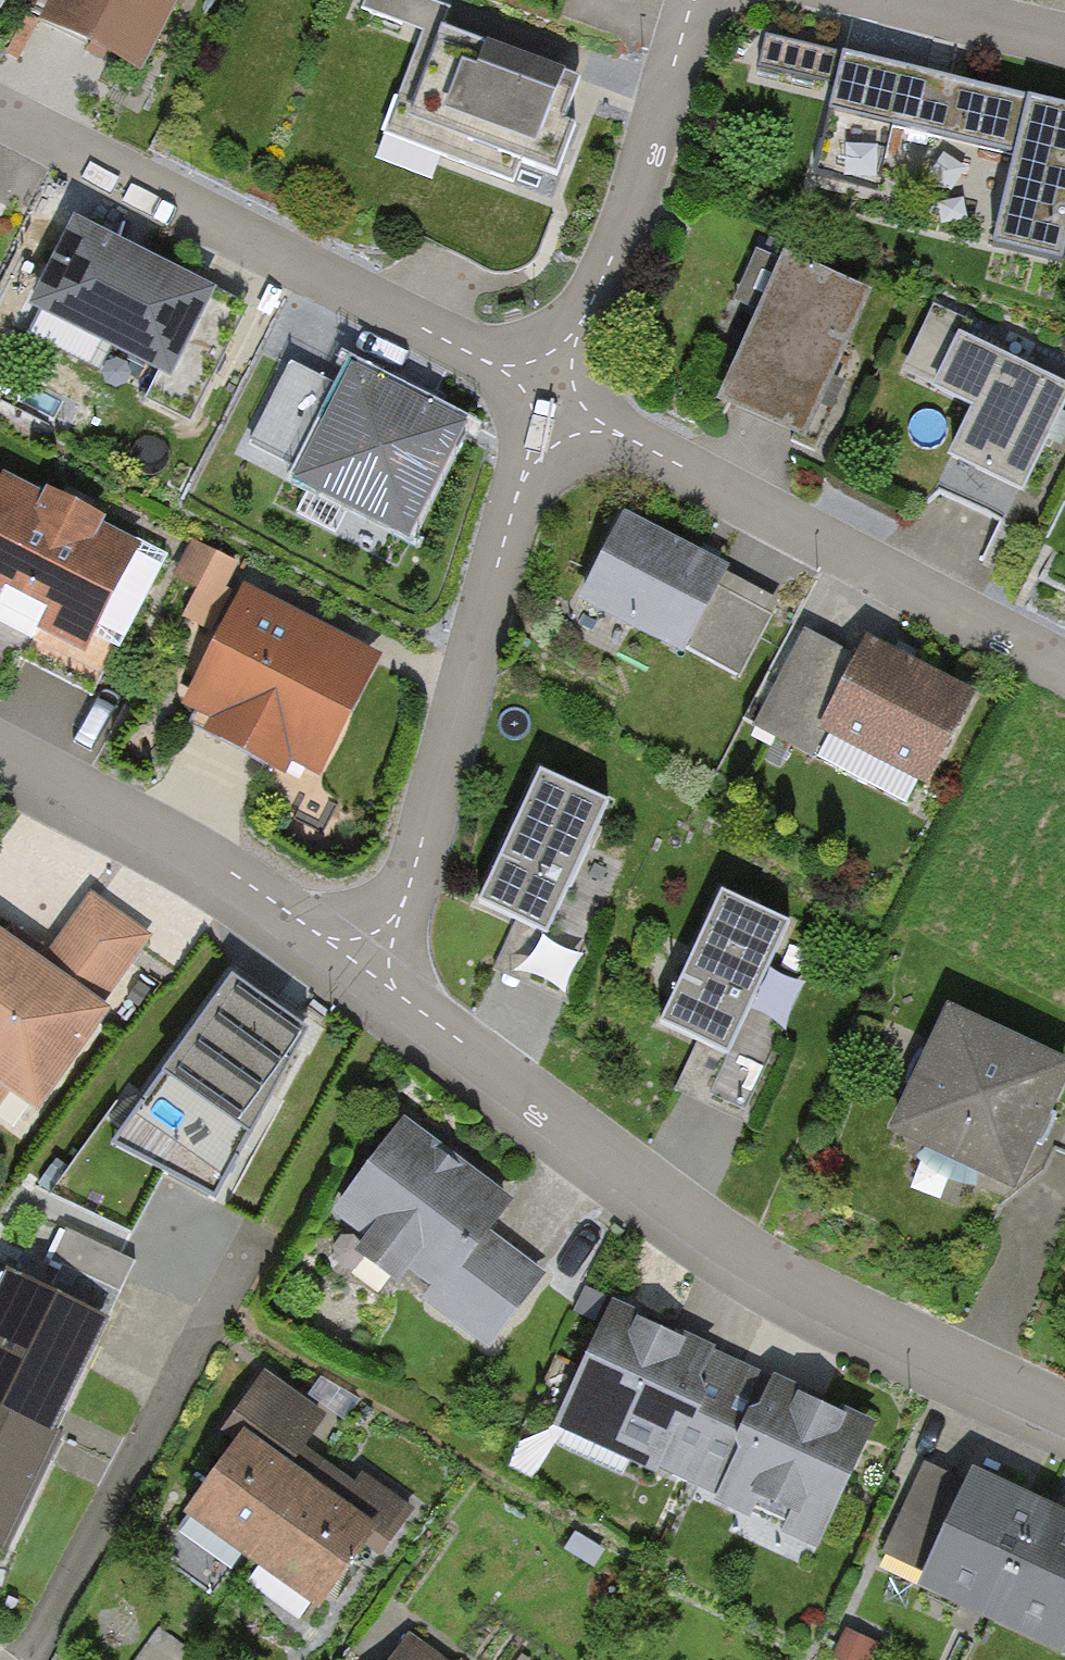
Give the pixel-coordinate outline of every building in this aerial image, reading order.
[(49,42),(146,89),(189,0),(69,0),(49,42)] [(554,213),(608,63),(443,4),(389,154),(554,213)] [(846,57),(819,171),(878,185),(892,126),(1018,156),(997,245),(1064,261),(1064,108),(846,57)] [(224,306),(80,240),(38,331),(181,398),(224,306)] [(851,303),(760,264),(697,408),(787,448),(851,303)] [(942,334),(912,395),(951,413),(934,468),(1013,505),(1064,397),(1064,394),(942,334)] [(477,448),(359,387),(304,494),(422,554),(477,448)] [(3,486),(0,492),(0,621),(93,665),(146,553),(3,486)] [(717,577),(614,522),(569,606),(672,661),(717,577)] [(386,671),(245,604),(189,720),(331,787),(386,671)] [(807,744),(914,799),(962,706),(854,651),(807,744)] [(526,943),(593,809),(524,776),(457,906),(526,943)] [(557,930),(592,939),(604,889),(569,880),(557,930)] [(87,886),(57,953),(126,984),(156,917),(87,886)] [(780,935),(701,899),(638,1035),(717,1072),(780,935)] [(533,966),(576,977),(584,942),(541,931),(533,966)] [(49,1133),(125,1033),(0,939),(0,1096),(49,1133)] [(780,1036),(801,972),(769,961),(748,1025),(780,1036)] [(308,1023),(225,969),(113,1138),(214,1193),(308,1023)] [(1000,1190),(1056,1069),(934,1013),(878,1134),(1000,1190)] [(421,1300),(494,1213),(396,1131),(323,1218),(421,1300)] [(12,1572),(37,1519),(81,1426),(119,1344),(19,1297),(0,1337),(0,1566),(12,1572)] [(674,1489),(729,1366),(603,1307),(546,1430),(674,1489)] [(729,1366),(674,1489),(811,1553),(868,1430),(729,1366)] [(231,1572),(292,1487),(231,1442),(169,1526),(231,1572)] [(904,1591),(976,1622),(1026,1508),(954,1476),(904,1591)] [(292,1487),(231,1572),(295,1620),(357,1535),(292,1487)] [(1026,1508),(976,1622),(1048,1653),(1064,1613),(1064,1524),(1026,1508)] [(395,1659),(425,1659),(405,1646),(395,1659)]
